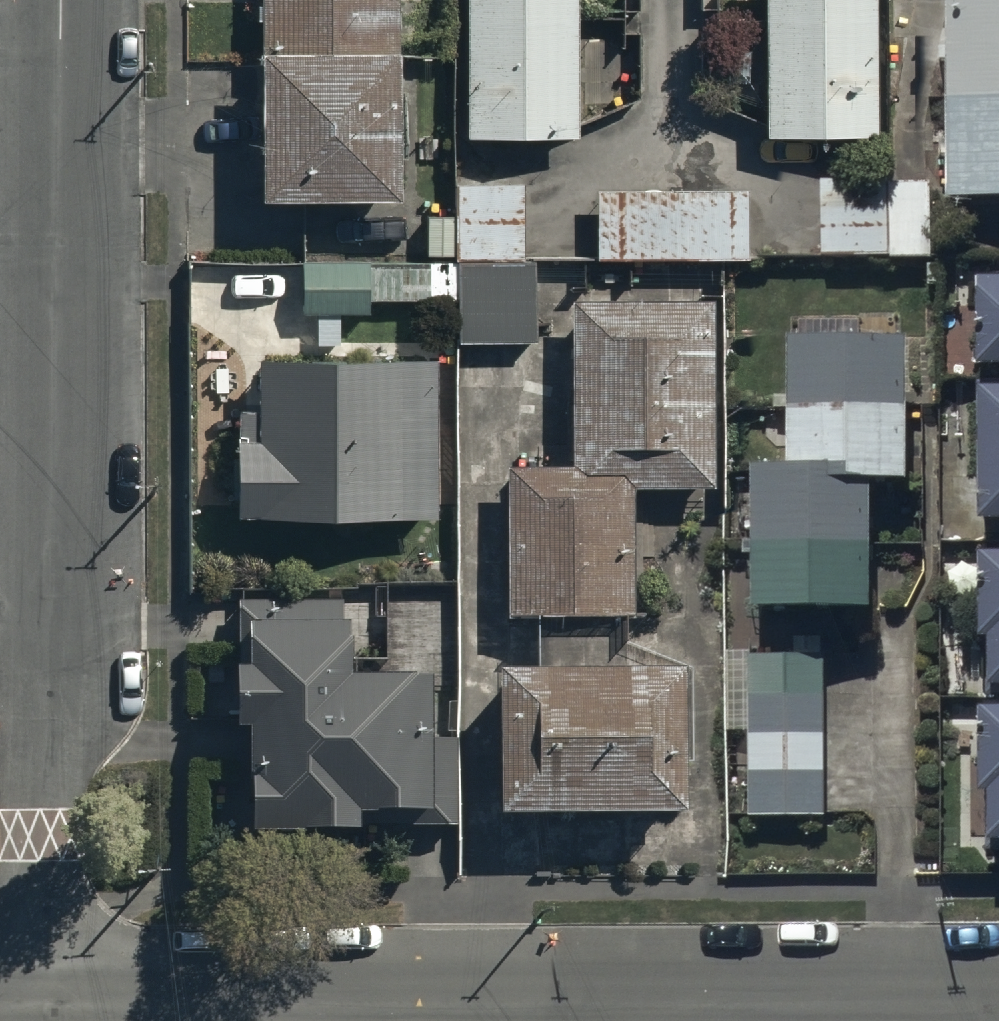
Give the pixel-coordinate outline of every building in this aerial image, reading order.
[(270,198),(405,197),(403,0),(269,0),(270,198)] [(476,146),(583,146),(583,0),(476,0),(476,146)] [(772,148),(878,147),(877,0),(770,0),(772,148)] [(945,215),(998,216),(998,11),(946,10),(945,215)] [(931,189),(822,188),(822,261),(931,261),(931,189)] [(528,193),(463,192),(463,258),(528,258),(528,193)] [(750,196),(599,196),(599,257),(750,258),(750,196)] [(455,264),(304,265),(304,316),(368,316),(368,303),(455,303),(455,264)] [(464,270),(464,344),(530,344),(530,270),(464,270)] [(980,291),(980,379),(998,379),(998,291),(980,291)] [(626,315),(572,316),(576,479),(512,480),(511,630),(638,627),(636,504),(717,502),(712,302),(626,304),(626,315)] [(907,353),(791,353),(791,482),(753,482),(753,624),(874,624),(874,493),(907,493),(907,353)] [(441,360),(261,360),(261,443),(238,443),(238,521),(441,521),(441,360)] [(980,400),(980,537),(998,537),(998,400),(980,400)] [(984,565),(983,708),(998,708),(998,565),(984,565)] [(351,636),(252,637),(252,679),(239,679),(239,745),(253,744),(254,848),(459,847),(459,759),(433,760),(432,687),(351,687),(351,636)] [(826,658),(729,657),(728,739),(753,739),(752,821),(825,822),(826,658)] [(687,687),(502,686),(501,828),(686,829),(687,687)] [(986,726),(985,856),(998,856),(998,726),(986,726)]
